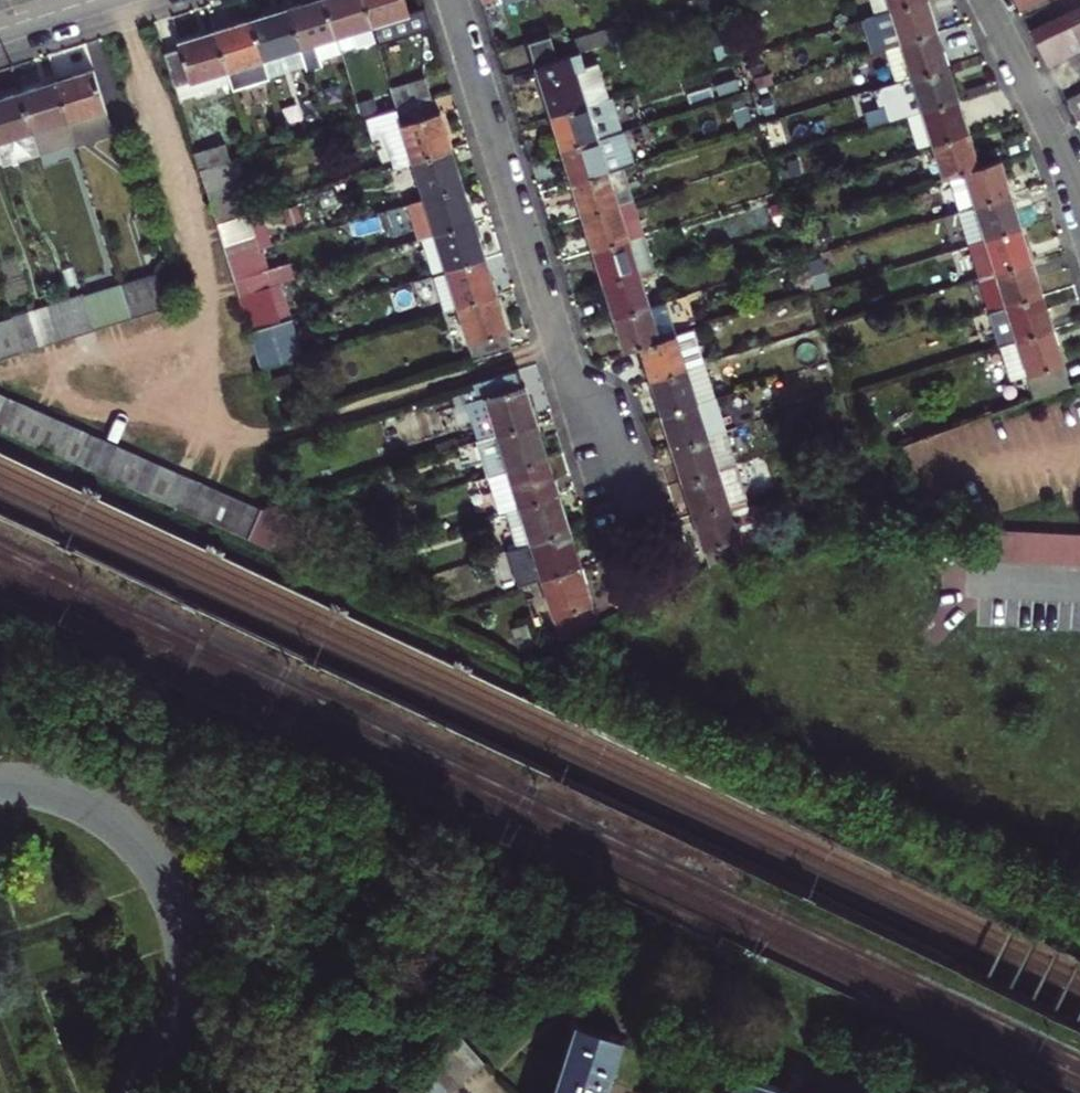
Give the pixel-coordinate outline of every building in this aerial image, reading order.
[(366,0),(330,0),(326,1),(338,43),(357,37),(362,56),(382,50),(366,0)] [(382,50),(390,48),(388,41),(416,32),(406,0),(366,0),(382,50)] [(874,16),(890,10),(922,0),(868,0),(874,16)] [(927,0),(922,0),(890,10),(900,42),(937,32),(932,16),(927,0)] [(1021,11),(1042,0),(1015,0),(1021,11)] [(1057,5),(1062,18),(1079,10),(1079,0),(1066,0),(1057,5)] [(338,43),(326,1),(309,7),(290,12),(310,75),(328,70),(327,64),(344,59),(338,43)] [(310,75),(290,12),(275,17),(255,24),(274,86),(310,75)] [(1079,33),(1079,12),(1033,35),(1043,53),(1051,69),(1079,54),(1079,45),(1075,35),(1079,33)] [(274,86),(255,24),(237,29),(218,35),(231,76),(238,96),(274,86)] [(617,26),(592,34),(596,46),(620,39),(617,26)] [(914,74),(927,71),(928,72),(947,66),(943,51),(937,32),(900,42),(910,76),(914,74)] [(561,43),(564,56),(581,51),(596,46),(592,34),(561,43)] [(231,76),(218,35),(200,41),(183,46),(184,51),(195,87),(231,76)] [(532,42),(538,64),(560,57),(554,36),(532,42)] [(900,42),(888,46),(899,79),(910,76),(900,42)] [(184,51),(167,56),(178,92),(195,87),(184,51)] [(560,57),(538,64),(546,89),(554,115),(611,98),(600,62),(586,66),(581,51),(564,56),(560,57)] [(947,66),(928,72),(927,71),(914,74),(925,108),(958,100),(954,87),(947,66)] [(63,81),(74,120),(111,109),(99,70),(81,75),(63,81)] [(925,108),(914,74),(910,76),(899,79),(882,85),(887,99),(892,98),(898,117),(909,113),(925,108)] [(400,111),(431,102),(424,80),(394,89),(400,111)] [(74,120),(63,81),(45,87),(26,94),(37,132),(74,120)] [(37,132),(26,94),(7,100),(0,102),(0,133),(3,142),(37,132)] [(559,129),(565,148),(624,129),(615,97),(611,98),(554,115),(559,129)] [(1069,104),(1070,107),(1079,126),(1079,99),(1069,104)] [(964,119),(962,111),(958,100),(925,108),(935,141),(968,131),(964,119)] [(398,111),(403,127),(414,165),(453,153),(447,131),(442,115),(435,116),(431,102),(400,111),(398,111)] [(925,108),(909,113),(919,146),(935,141),(925,108)] [(117,128),(111,109),(74,120),(81,141),(117,128)] [(380,134),(403,127),(398,111),(375,118),(380,134)] [(74,120),(37,132),(44,152),(81,141),(74,120)] [(414,165),(403,127),(380,134),(391,172),(414,165)] [(570,165),(575,181),(610,170),(624,165),(637,161),(626,128),(624,129),(565,148),(570,165)] [(935,141),(946,175),(950,173),(966,168),(979,164),(974,148),(968,131),(935,141)] [(3,142),(9,163),(44,152),(37,132),(3,142)] [(9,163),(3,142),(0,143),(0,166),(9,163)] [(227,147),(198,155),(202,170),(231,161),(227,147)] [(453,153),(414,165),(425,201),(464,190),(458,169),(453,153)] [(966,168),(977,202),(1014,191),(1012,185),(1009,175),(1005,162),(1003,157),(979,164),(966,168)] [(249,214),(233,161),(231,161),(202,170),(218,223),(249,214)] [(624,165),(610,170),(622,204),(635,200),(624,165)] [(961,208),(977,202),(966,168),(950,173),(961,208)] [(579,196),(585,215),(622,204),(610,170),(575,181),(579,196)] [(464,190),(425,201),(436,236),(475,225),(470,207),(464,190)] [(977,239),(988,235),(1025,224),(1020,206),(1014,191),(977,202),(961,208),(972,241),(977,239)] [(622,204),(585,215),(590,230),(596,249),(632,238),(646,233),(635,200),(622,204)] [(419,242),(436,236),(425,201),(409,206),(419,242)] [(224,241),(256,231),(251,213),(249,214),(218,223),(224,241)] [(988,235),(1000,272),(1037,259),(1031,241),(1025,224),(988,235)] [(475,225),(436,236),(447,272),(486,260),(480,241),(475,225)] [(224,241),(229,259),(261,249),(256,231),(224,241)] [(657,266),(646,233),(632,238),(643,271),(657,266)] [(1000,272),(988,235),(977,239),(988,275),(1000,272)] [(447,272),(436,236),(419,242),(430,278),(447,272)] [(632,238),(596,249),(601,264),(606,282),(643,271),(632,238)] [(269,271),(261,249),(229,259),(236,281),(269,271)] [(995,311),(999,309),(1049,294),(1043,276),(1037,259),(1000,272),(988,275),(985,276),(995,311)] [(155,260),(122,271),(132,304),(165,294),(155,260)] [(486,260),(447,272),(457,307),(496,295),(491,278),(486,260)] [(95,315),(132,304),(122,271),(84,282),(95,315)] [(612,301),(617,317),(654,305),(643,271),(606,282),(612,301)] [(430,278),(440,312),(457,307),(447,272),(430,278)] [(84,282),(50,293),(60,325),(95,315),(84,282)] [(279,323),(269,287),(241,296),(251,331),(279,323)] [(50,293),(14,303),(24,336),(60,325),(50,293)] [(1049,294),(999,309),(1009,343),(1022,339),(1060,328),(1055,313),(1049,294)] [(496,295),(457,307),(474,362),(509,351),(502,332),(507,330),(502,312),(496,295)] [(0,308),(0,343),(24,336),(14,303),(0,308)] [(654,305),(617,317),(623,334),(628,349),(645,344),(665,338),(654,305)] [(279,323),(251,331),(263,369),(304,356),(293,319),(279,323)] [(697,328),(681,333),(692,368),(708,363),(697,328)] [(1069,356),(1060,328),(1022,339),(1033,373),(1040,371),(1047,393),(1078,381),(1069,356)] [(692,368),(681,333),(665,338),(645,344),(649,358),(656,379),(692,368)] [(702,401),(718,396),(708,363),(692,368),(702,401)] [(514,367),(472,380),(478,399),(486,397),(497,431),(535,418),(530,402),(524,384),(519,385),(514,367)] [(702,401),(692,368),(656,379),(661,394),(667,412),(702,401)] [(23,400),(8,393),(0,413),(0,426),(10,430),(23,400)] [(718,396),(702,401),(713,436),(729,431),(718,396)] [(486,397),(478,399),(467,403),(478,437),(497,431),(486,397)] [(25,437),(38,407),(23,400),(10,430),(25,437)] [(702,401),(667,412),(672,429),(678,447),(713,436),(702,401)] [(40,443),(53,414),(38,407),(25,437),(40,443)] [(55,450),(68,420),(53,414),(40,443),(55,450)] [(497,431),(507,466),(546,454),(540,435),(535,418),(497,431)] [(83,427),(68,420),(55,450),(70,457),(83,427)] [(84,463),(96,433),(83,427),(70,457),(84,463)] [(488,471),(507,466),(497,431),(478,437),(488,471)] [(729,431),(713,436),(724,469),(739,464),(729,431)] [(99,470),(112,440),(96,433),(84,463),(99,470)] [(713,436),(678,447),(683,464),(689,480),(724,469),(713,436)] [(114,476),(127,446),(112,440),(99,470),(114,476)] [(127,483),(140,452),(127,446),(114,476),(127,483)] [(143,489),(155,459),(140,452),(127,483),(143,489)] [(507,466),(518,500),(557,488),(551,471),(546,454),(507,466)] [(168,465),(155,459),(143,489),(155,495),(168,465)] [(169,501),(182,471),(168,465),(155,495),(169,501)] [(507,466),(488,471),(499,506),(518,500),(507,466)] [(734,503),(724,469),(689,480),(694,497),(699,514),(734,503)] [(183,507),(196,477),(182,471),(169,501),(183,507)] [(210,483),(196,477),(183,507),(198,514),(210,483)] [(210,519),(223,489),(210,483),(198,514),(210,519)] [(563,508),(557,488),(518,500),(530,538),(569,527),(563,508)] [(224,526),(236,495),(223,489),(210,519),(224,526)] [(253,502),(236,495),(224,526),(240,532),(253,502)] [(764,545),(749,498),(734,503),(744,536),(738,538),(743,552),(764,545)] [(252,538),(265,508),(253,502),(240,532),(252,538)] [(252,538),(277,549),(296,516),(280,503),(265,508),(252,538)] [(734,503),(699,514),(705,532),(714,561),(743,552),(738,538),(744,536),(734,503)] [(575,545),(569,527),(530,538),(541,573),(580,562),(575,545)] [(1079,564),(1079,533),(979,529),(978,560),(1079,564)] [(541,573),(561,642),(598,620),(588,587),(580,562),(541,573)] [(529,623),(514,627),(520,649),(535,645),(529,623)] [(623,1037),(579,1023),(557,1092),(605,1092),(607,1085),(623,1037)] [(480,1061),(458,1035),(446,1045),(469,1071),(480,1061)] [(469,1071),(446,1045),(434,1056),(456,1082),(469,1071)] [(456,1082),(434,1056),(423,1066),(445,1091),(456,1082)] [(423,1066),(411,1076),(426,1092),(444,1092),(445,1091),(423,1066)] [(780,1086),(741,1074),(735,1092),(801,1092),(780,1086)] [(407,1092),(426,1092),(411,1076),(400,1085),(407,1092)]
